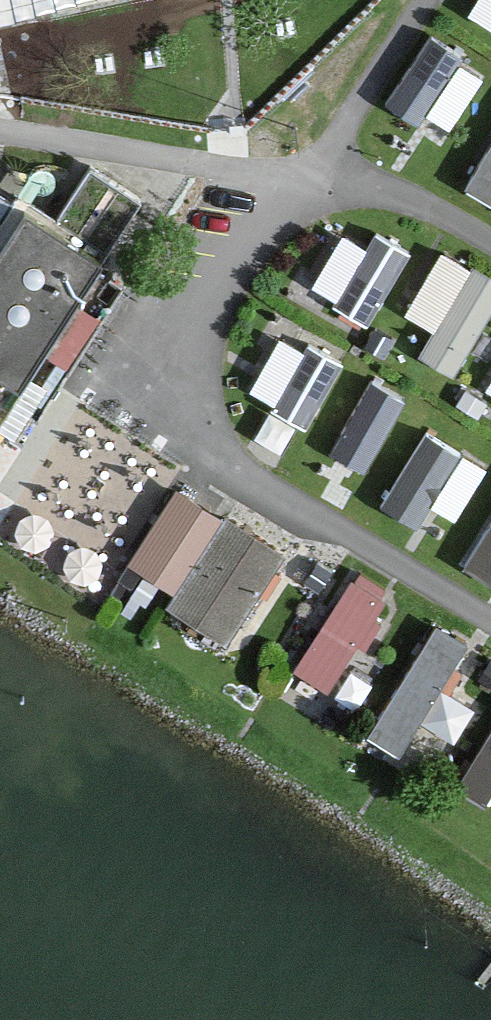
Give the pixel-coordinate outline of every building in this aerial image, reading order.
[(490,10),(490,0),(475,0),(490,10)] [(445,121),(490,63),(434,20),(389,79),(445,121)] [(462,165),(490,186),(490,125),(462,165)] [(0,195),(0,420),(137,205),(87,173),(52,228),(0,195)] [(310,278),(376,310),(410,241),(345,209),(310,278)] [(439,315),(422,345),(458,365),(490,306),(490,261),(444,234),(408,298),(439,315)] [(311,411),(346,348),(284,314),(249,376),(311,411)] [(373,363),(329,432),(367,456),(411,387),(373,363)] [(427,520),(481,448),(433,413),(379,485),(427,520)] [(232,620),(287,534),(179,466),(124,551),(232,620)] [(490,563),(490,504),(466,549),(490,563)] [(367,622),(388,578),(342,556),(295,655),(331,672),(357,617),(367,622)] [(394,733),(471,627),(441,605),(364,710),(394,733)] [(490,785),(490,708),(461,771),(490,785)]
